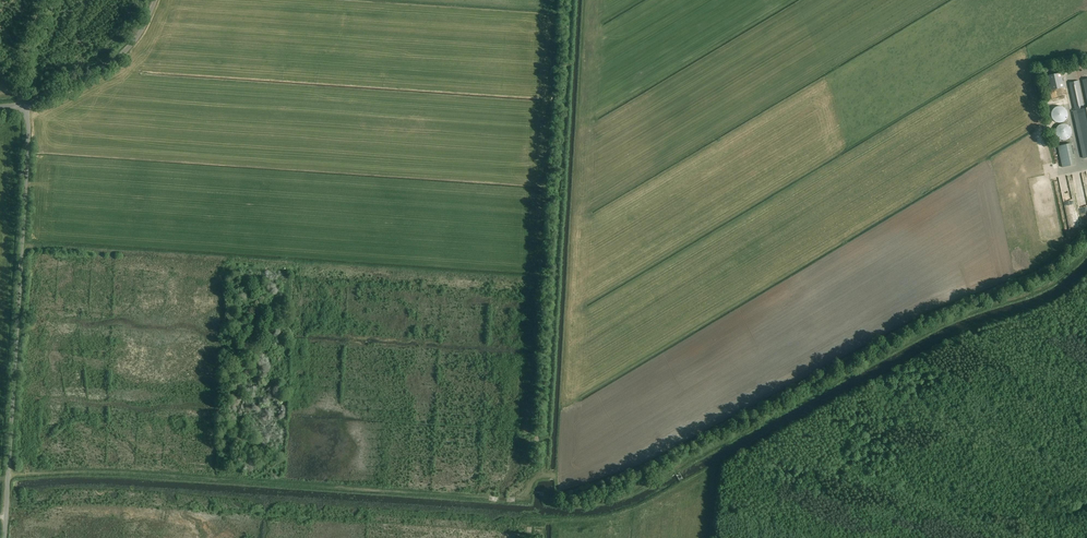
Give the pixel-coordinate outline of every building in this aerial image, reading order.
[(1062,73),(1047,76),(1050,90),(1065,87),(1062,73)] [(1085,108),(1079,81),(1069,83),(1075,110),(1073,111),(1077,129),(1084,158),(1086,158),(1086,108),(1085,108)] [(1066,109),(1063,107),(1060,106),(1057,106),(1054,108),(1052,111),(1051,115),(1052,118),(1054,121),(1057,122),(1061,122),(1064,121),(1067,119),(1068,116),(1068,112),(1066,109)] [(1072,130),(1070,127),(1068,124),(1065,123),(1061,124),(1058,125),(1056,128),(1055,131),(1056,135),(1058,138),(1061,139),(1064,140),(1068,139),(1070,136),(1072,133),(1072,130)] [(1073,166),(1071,145),(1057,146),(1060,168),(1073,166)] [(1064,206),(1065,216),(1074,215),(1073,206),(1064,206)]
